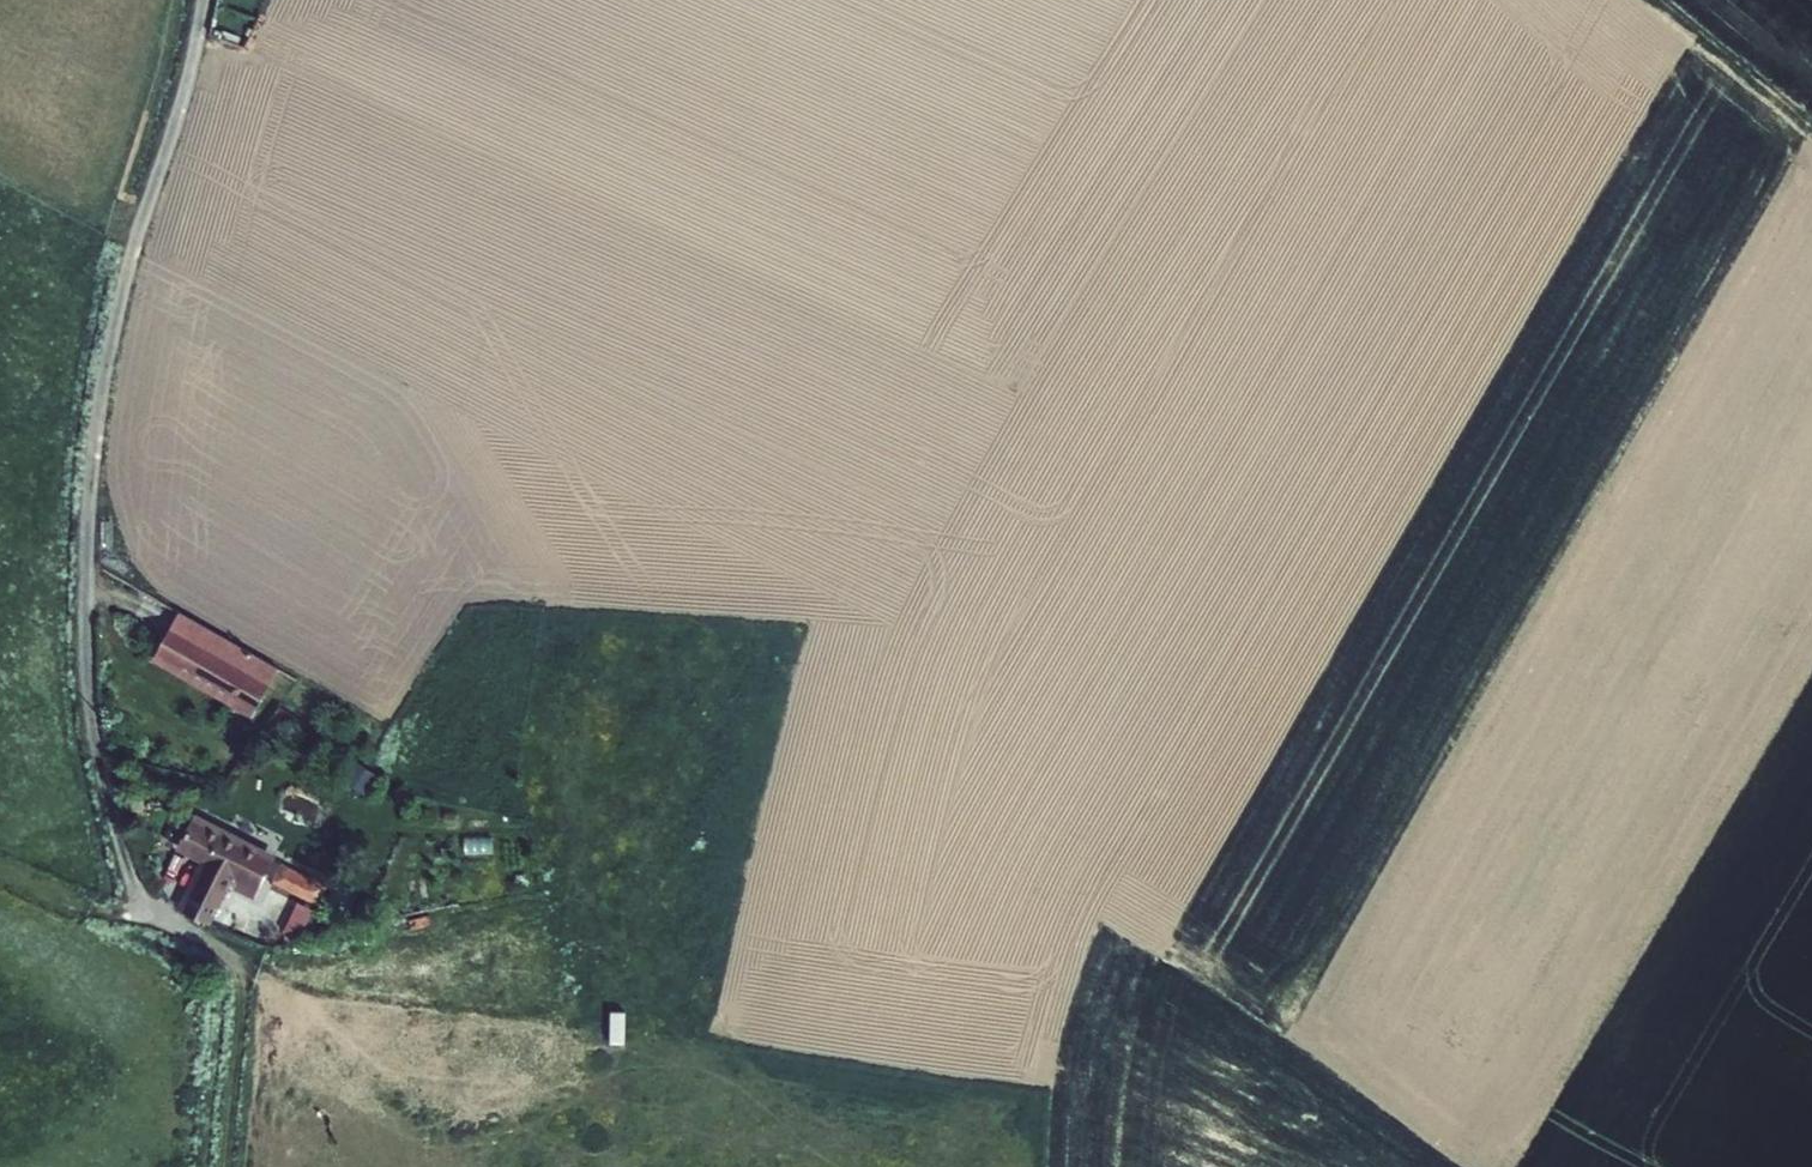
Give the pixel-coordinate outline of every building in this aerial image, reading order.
[(264,882),(280,848),(195,809),(177,849),(197,858),(175,904),(215,923),(232,885),(256,896),(241,927),(271,941),(292,895),(264,882)]
